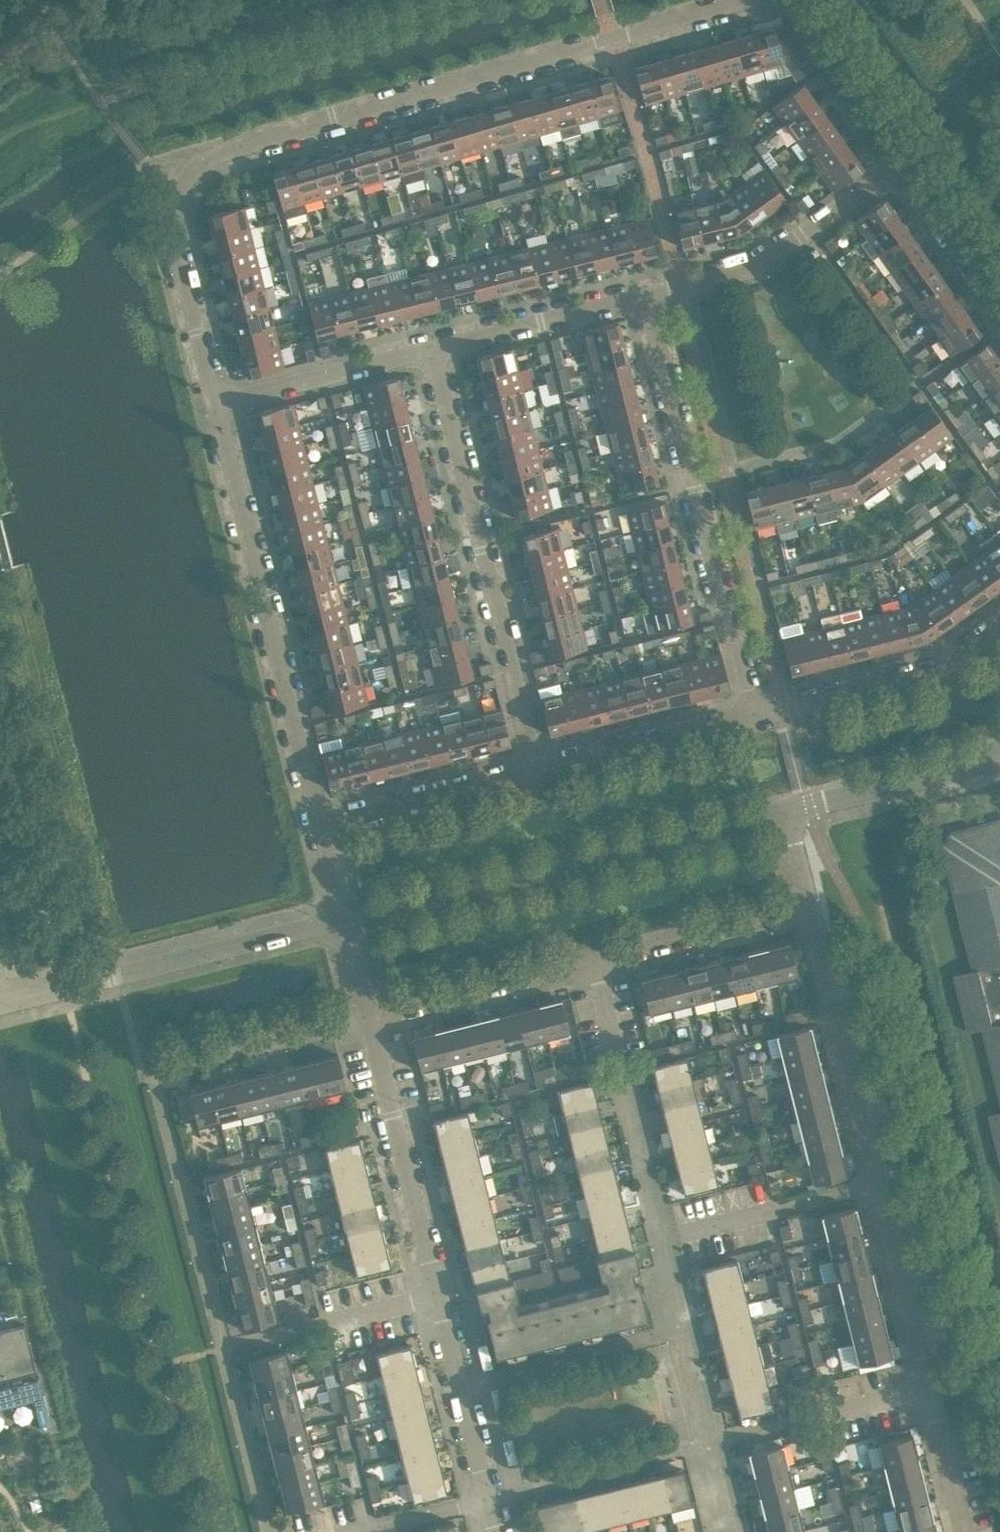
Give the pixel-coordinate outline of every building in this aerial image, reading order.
[(787,24),(753,33),(763,69),(784,63),(780,51),(777,38),(791,29),(787,24)] [(791,29),(777,38),(780,51),(797,39),(791,29)] [(753,33),(733,39),(744,75),(763,69),(753,33)] [(733,39),(714,45),(724,81),(744,75),(733,39)] [(797,39),(780,51),(784,63),(804,48),(797,39)] [(714,45),(694,50),(704,86),(724,81),(714,45)] [(804,48),(784,63),(790,73),(801,65),(811,58),(804,48)] [(694,50),(674,56),(685,92),(704,86),(694,50)] [(674,56),(655,62),(665,98),(685,92),(674,56)] [(811,58),(801,65),(807,73),(817,66),(811,58)] [(655,62),(634,68),(644,104),(665,98),(655,62)] [(801,65),(790,73),(796,81),(807,73),(801,65)] [(820,71),(811,78),(815,84),(825,77),(820,71)] [(608,75),(588,81),(598,117),(601,127),(621,121),(608,75)] [(588,81),(568,87),(578,123),(598,117),(588,81)] [(802,84),(772,105),(785,123),(815,101),(802,84)] [(568,87),(548,93),(559,128),(561,138),(581,132),(578,123),(568,87)] [(548,93),(529,98),(539,134),(559,128),(548,93)] [(529,98),(509,104),(520,140),(539,134),(529,98)] [(815,101),(785,123),(796,140),(827,118),(815,101)] [(509,104),(490,110),(500,146),(503,155),(522,150),(520,140),(509,104)] [(490,110),(470,115),(481,151),(500,146),(490,110)] [(470,115),(450,121),(460,157),(481,151),(470,115)] [(725,117),(713,120),(716,128),(727,125),(725,117)] [(827,118),(796,140),(808,156),(839,134),(827,118)] [(716,128),(713,120),(703,123),(705,131),(716,128)] [(450,121),(430,127),(440,163),(460,157),(450,121)] [(430,127),(410,133),(421,168),(440,163),(430,127)] [(675,132),(677,139),(688,136),(686,128),(675,132)] [(729,130),(718,134),(720,141),(731,138),(729,130)] [(410,133),(391,138),(401,174),(404,184),(423,178),(421,168),(410,133)] [(666,134),(654,137),(656,145),(668,142),(666,134)] [(718,134),(706,137),(709,145),(720,141),(718,134)] [(839,134),(808,156),(820,173),(851,151),(839,134)] [(391,138),(371,144),(381,180),(401,174),(391,138)] [(760,140),(754,145),(761,155),(767,150),(760,140)] [(690,142),(679,145),(681,153),(692,149),(690,142)] [(371,144),(351,150),(362,186),(381,180),(371,144)] [(617,148),(619,156),(631,153),(629,145),(617,148)] [(669,148),(658,151),(660,159),(672,155),(669,148)] [(351,150),(332,155),(342,191),(362,186),(351,150)] [(851,151),(820,173),(833,190),(863,169),(851,151)] [(600,153),(588,157),(590,164),(602,161),(600,153)] [(332,155),(312,161),(323,197),(342,191),(332,155)] [(698,173),(694,156),(682,159),(687,175),(698,173)] [(577,160),(579,168),(590,164),(588,157),(577,160)] [(633,158),(621,162),(623,169),(635,166),(633,158)] [(312,161),(293,166),(303,202),(304,202),(323,197),(312,161)] [(777,164),(771,169),(778,179),(784,174),(777,164)] [(561,165),(549,168),(551,176),(563,172),(561,165)] [(293,166),(272,173),(282,209),(283,208),(285,216),(305,210),(306,210),(304,202),(303,202),(293,166)] [(604,167),(592,170),(594,178),(606,174),(604,167)] [(538,171),(540,179),(551,176),(549,168),(538,171)] [(785,199),(764,169),(746,182),(768,212),(785,199)] [(592,170),(581,173),(583,181),(594,178),(592,170)] [(784,174),(778,179),(784,188),(791,183),(784,174)] [(520,176),(510,179),(512,187),(523,184),(520,176)] [(565,178),(552,182),(554,189),(567,186),(565,178)] [(512,187),(510,179),(498,183),(500,191),(512,187)] [(552,182),(542,185),(544,192),(554,189),(552,182)] [(768,212),(746,182),(729,193),(751,224),(768,212)] [(481,188),(470,191),(472,199),(483,195),(481,188)] [(524,190),(513,193),(515,201),(526,197),(524,190)] [(458,194),(461,202),(472,199),(470,191),(458,194)] [(515,201),(513,193),(502,196),(504,204),(515,201)] [(722,199),(714,201),(723,237),(738,233),(751,224),(729,193),(722,199)] [(807,194),(801,198),(808,208),(814,204),(807,194)] [(801,198),(795,202),(802,212),(808,208),(801,198)] [(273,199),(266,201),(269,213),(277,211),(273,199)] [(442,199),(430,202),(433,210),(444,207),(442,199)] [(885,199),(854,220),(867,238),(897,216),(885,199)] [(485,201),(474,204),(476,212),(487,209),(485,201)] [(714,201),(694,206),(703,242),(723,237),(714,201)] [(419,206),(421,213),(433,210),(430,202),(419,206)] [(474,204),(462,208),(465,215),(476,212),(474,204)] [(694,206),(673,211),(682,247),(703,242),(694,206)] [(782,212),(784,216),(789,222),(797,216),(790,206),(782,212)] [(208,216),(213,236),(249,228),(244,207),(208,216)] [(403,210),(391,214),(394,221),(405,218),(403,210)] [(446,212),(434,216),(436,224),(448,220),(446,212)] [(380,217),(382,225),(394,221),(391,214),(380,217)] [(434,216),(423,219),(425,227),(436,224),(434,216)] [(867,238),(860,242),(872,259),(879,254),(909,233),(897,216),(867,238)] [(647,217),(627,223),(636,259),(656,254),(647,217)] [(363,222),(352,225),(354,233),(366,229),(363,222)] [(627,223),(607,228),(616,264),(636,259),(627,223)] [(409,231),(407,224),(394,227),(397,235),(409,231)] [(341,228),(343,236),(354,233),(352,225),(341,228)] [(397,235),(394,227),(384,230),(386,239),(388,248),(399,245),(397,235)] [(249,228),(213,236),(218,256),(254,247),(249,228)] [(274,230),(278,242),(285,240),(282,228),(274,230)] [(607,228),(587,233),(596,269),(616,264),(607,228)] [(324,233),(313,236),(315,244),(326,241),(324,233)] [(587,233),(567,237),(576,274),(596,269),(587,233)] [(909,233),(879,254),(890,271),(921,249),(909,233)] [(367,235),(356,239),(358,246),(370,243),(367,235)] [(315,244),(313,236),(302,240),(304,247),(315,244)] [(567,237),(547,242),(556,279),(576,274),(567,237)] [(837,247),(830,238),(823,242),(830,252),(837,247)] [(356,239),(345,242),(347,249),(358,246),(356,239)] [(285,240),(278,242),(281,253),(288,251),(285,240)] [(547,242),(528,247),(537,284),(556,279),(547,242)] [(254,247),(218,256),(223,276),(259,267),(254,247)] [(328,247),(316,250),(318,258),(330,254),(328,247)] [(528,247),(508,252),(517,289),(537,284),(528,247)] [(814,257),(819,253),(815,248),(810,252),(814,257)] [(921,249),(890,271),(902,288),(933,266),(921,249)] [(316,250),(305,253),(308,261),(318,258),(316,250)] [(508,252),(487,257),(496,294),(517,289),(508,252)] [(487,257),(467,262),(476,299),(496,294),(487,257)] [(467,262),(447,267),(456,304),(476,299),(467,262)] [(847,262),(841,267),(848,276),(854,272),(847,262)] [(933,266),(902,288),(914,304),(945,283),(933,266)] [(259,267),(223,276),(228,296),(264,287),(259,267)] [(447,267),(428,272),(437,309),(456,304),(447,267)] [(293,268),(285,269),(288,282),(296,280),(293,268)] [(405,268),(386,273),(388,282),(397,318),(417,313),(408,277),(405,268)] [(428,272),(408,277),(417,313),(437,309),(428,272)] [(866,288),(861,281),(854,272),(848,276),(859,293),(866,288)] [(386,273),(366,278),(368,287),(377,323),(397,318),(388,282),(386,273)] [(296,280),(288,282),(291,292),(298,290),(296,280)] [(945,283),(914,304),(926,321),(956,299),(945,283)] [(264,287),(228,296),(233,316),(269,307),(264,287)] [(368,287),(348,292),(358,328),(377,323),(368,287)] [(878,305),(866,288),(859,293),(871,310),(878,305)] [(348,292),(329,297),(338,333),(358,328),(348,292)] [(329,297),(308,302),(317,338),(338,333),(329,297)] [(956,299),(926,321),(938,337),(968,316),(956,299)] [(885,315),(878,305),(871,310),(878,319),(885,315)] [(269,307),(233,316),(237,335),(274,326),(269,307)] [(295,309),(298,321),(306,319),(303,307),(295,309)] [(968,316),(938,337),(950,355),(981,333),(968,316)] [(306,319),(298,321),(301,332),(308,330),(306,319)] [(618,322),(581,331),(587,352),(623,343),(618,322)] [(274,326),(237,335),(242,355),(279,346),(274,326)] [(895,329),(888,333),(895,343),(902,338),(895,329)] [(557,337),(550,339),(553,350),(560,348),(557,337)] [(909,348),(902,338),(895,343),(902,353),(909,348)] [(544,340),(536,342),(539,354),(547,352),(544,340)] [(987,342),(956,363),(969,381),(999,359),(987,342)] [(623,343),(587,352),(592,372),(628,363),(623,343)] [(329,344),(319,346),(322,358),(332,355),(329,344)] [(279,346),(242,355),(248,376),(284,367),(279,346)] [(313,348),(305,350),(308,361),(316,359),(313,348)] [(512,348),(476,357),(481,378),(517,369),(512,348)] [(969,381),(980,397),(999,384),(999,360),(999,359),(969,381)] [(918,362),(912,366),(919,376),(925,372),(918,362)] [(628,363),(592,372),(596,392),(633,383),(628,363)] [(565,366),(557,368),(560,379),(567,377),(565,366)] [(517,369),(481,378),(486,398),(522,389),(517,369)] [(543,372),(546,382),(554,380),(551,370),(543,372)] [(398,377),(362,386),(367,407),(403,398),(398,377)] [(567,377),(560,379),(563,391),(571,389),(567,377)] [(554,380),(546,382),(549,395),(557,393),(554,380)] [(939,390),(932,381),(925,385),(932,395),(939,390)] [(633,383),(596,392),(601,411),(638,402),(633,383)] [(980,397),(992,414),(999,409),(999,384),(980,397)] [(522,389),(486,398),(491,418),(527,408),(522,389)] [(920,389),(911,395),(918,405),(926,399),(920,389)] [(338,392),(330,394),(333,405),(341,403),(338,392)] [(324,395),(317,397),(320,409),(327,407),(324,395)] [(403,398),(367,407),(372,426),(408,417),(403,398)] [(638,402),(601,411),(606,431),(643,422),(638,402)] [(293,403),(257,412),(262,433),(298,424),(293,403)] [(949,405),(943,410),(949,419),(956,414),(949,405)] [(575,406),(567,408),(570,419),(577,417),(575,406)] [(931,406),(914,418),(935,449),(953,436),(931,406)] [(527,408),(491,418),(496,437),(532,428),(527,408)] [(561,409),(553,411),(556,422),(564,420),(561,409)] [(963,424),(956,414),(949,419),(957,429),(963,424)] [(372,426),(356,430),(361,450),(377,446),(413,437),(408,417),(372,426)] [(577,417),(570,419),(573,431),(580,429),(577,417)] [(914,418),(897,430),(919,460),(935,449),(914,418)] [(564,420),(556,422),(559,434),(567,432),(564,420)] [(345,421),(338,423),(340,434),(348,432),(345,421)] [(643,422),(606,431),(611,451),(648,442),(643,422)] [(298,424),(262,433),(267,453),(303,444),(298,424)] [(324,426),(327,437),(334,435),(332,424),(324,426)] [(532,428),(496,437),(501,457),(537,448),(532,428)] [(897,430),(880,443),(902,473),(919,460),(897,430)] [(348,432),(340,434),(343,446),(351,444),(348,432)] [(334,435),(327,437),(330,449),(337,447),(334,435)] [(413,437),(377,446),(382,466),(418,457),(413,437)] [(973,438),(967,443),(973,452),(980,448),(973,438)] [(648,442),(611,451),(616,471),(653,462),(648,442)] [(880,443),(863,454),(885,485),(902,473),(880,443)] [(303,444),(267,453),(272,472),(308,464),(303,444)] [(585,446),(577,447),(580,459),(587,457),(585,446)] [(537,448),(501,457),(506,477),(542,468),(537,448)] [(980,448),(973,452),(980,462),(987,458),(980,448)] [(563,451),(566,462),(574,460),(571,449),(563,451)] [(863,454),(846,467),(862,501),(885,485),(863,454)] [(418,457),(382,466),(387,486),(423,477),(418,457)] [(587,457),(580,459),(582,470),(590,468),(587,457)] [(355,460),(347,462),(350,474),(358,472),(355,460)] [(574,460),(566,462),(569,474),(577,472),(574,460)] [(653,462),(616,471),(621,492),(645,486),(658,483),(653,462)] [(308,464),(272,472),(277,492),(313,483),(308,464)] [(334,466),(337,477),(344,475),(342,464),(334,466)] [(992,465),(986,470),(993,480),(999,475),(992,465)] [(846,467),(825,472),(834,508),(862,501),(846,467)] [(542,468),(506,477),(511,497),(547,488),(542,468)] [(358,472),(350,474),(353,485),(361,483),(358,472)] [(825,472),(806,477),(815,513),(817,522),(837,517),(834,508),(825,472)] [(344,475),(337,477),(340,489),(347,487),(344,475)] [(423,477),(387,486),(392,506),(428,497),(423,477)] [(806,477),(786,482),(795,518),(815,513),(806,477)] [(786,482),(766,487),(775,523),(777,532),(797,527),(795,518),(786,482)] [(313,483),(277,492),(282,512),(318,503),(313,483)] [(595,486),(587,488),(590,500),(598,498),(595,486)] [(645,486),(621,492),(623,498),(646,492),(645,486)] [(766,487),(745,492),(754,528),(775,523),(766,487)] [(547,488),(511,497),(516,518),(552,509),(547,488)] [(581,489),(573,491),(576,503),(584,501),(581,489)] [(955,491),(946,497),(950,504),(959,497),(955,491)] [(985,500),(979,491),(971,496),(977,505),(985,500)] [(428,497),(392,506),(397,525),(433,516),(428,497)] [(946,497),(936,504),(941,511),(950,504),(946,497)] [(365,500),(357,502),(360,513),(368,512),(365,500)] [(626,510),(631,531),(668,522),(662,501),(626,510)] [(963,502),(954,509),(958,515),(968,509),(963,502)] [(318,503),(282,512),(286,532),(323,523),(318,503)] [(344,505),(347,517),(354,515),(351,503),(344,505)] [(954,509),(944,516),(948,522),(958,515),(954,509)] [(368,512),(360,513),(363,525),(371,523),(368,512)] [(354,515),(347,517),(349,528),(357,526),(354,515)] [(433,516),(397,525),(402,545),(438,536),(433,516)] [(602,516),(594,518),(597,530),(605,528),(602,516)] [(920,516),(911,522),(916,528),(925,522),(920,516)] [(589,519),(581,521),(584,533),(591,531),(589,519)] [(668,522),(631,531),(636,551),(672,542),(668,522)] [(911,522),(902,529),(906,535),(916,528),(911,522)] [(323,523),(286,532),(291,552),(328,543),(323,523)] [(930,526),(920,533),(925,539),(934,532),(930,526)] [(521,536),(526,557),(562,548),(557,527),(521,536)] [(920,533),(911,540),(915,546),(925,539),(920,533)] [(979,544),(984,553),(999,574),(999,539),(995,533),(979,544)] [(438,536),(402,545),(407,566),(443,557),(438,536)] [(375,540),(367,542),(370,553),(378,551),(375,540)] [(672,542),(636,551),(641,571),(677,562),(672,542)] [(328,543),(291,552),(296,572),(333,563),(328,543)] [(361,543),(354,545),(356,556),(364,554),(361,543)] [(609,545),(602,547),(604,558),(612,556),(609,545)] [(912,557),(908,551),(904,545),(889,555),(896,568),(912,557)] [(562,548),(526,557),(531,577),(567,568),(562,548)] [(588,551),(591,562),(599,560),(596,549),(588,551)] [(857,549),(845,552),(847,560),(859,557),(857,549)] [(378,551),(370,553),(373,565),(381,563),(378,551)] [(834,555),(836,563),(847,560),(845,552),(834,555)] [(968,564),(990,595),(998,589),(999,587),(999,574),(984,553),(968,564)] [(364,554),(356,556),(359,568),(367,566),(364,554)] [(612,556),(604,558),(607,570),(615,568),(612,556)] [(443,557),(407,566),(412,586),(448,577),(443,557)] [(880,558),(869,561),(871,569),(882,566),(880,558)] [(817,559),(806,562),(808,570),(819,567),(817,559)] [(599,560),(591,562),(594,573),(602,572),(599,560)] [(677,562),(641,571),(646,590),(682,581),(677,562)] [(795,565),(797,573),(808,570),(806,562),(795,565)] [(333,563),(296,572),(301,592),(338,583),(333,563)] [(860,563),(849,566),(851,573),(862,571),(860,563)] [(968,564),(951,576),(960,589),(973,607),(990,595),(968,564)] [(849,566),(838,569),(839,576),(851,573),(849,566)] [(567,568),(531,577),(536,597),(572,588),(567,568)] [(945,568),(928,580),(934,588),(935,589),(956,619),(973,607),(960,589),(951,576),(945,568)] [(777,569),(765,572),(767,580),(779,577),(777,569)] [(821,573),(810,576),(811,583),(823,580),(821,573)] [(810,576),(798,578),(800,586),(811,583),(810,576)] [(448,577),(412,586),(417,605),(453,596),(448,577)] [(385,580),(377,582),(380,593),(388,591),(385,580)] [(687,601),(682,581),(646,590),(651,610),(687,601)] [(338,583),(301,592),(306,612),(343,603),(338,583)] [(780,583),(769,586),(771,593),(782,591),(780,583)] [(364,586),(366,596),(374,595),(371,584),(364,586)] [(619,585),(612,587),(614,598),(622,596),(619,585)] [(572,588),(536,597),(541,617),(577,608),(572,588)] [(598,590),(601,601),(608,600),(606,588),(598,590)] [(933,589),(917,600),(939,631),(956,619),(935,589),(934,588),(933,589)] [(388,591),(380,593),(383,605),(391,603),(388,591)] [(374,595),(366,596),(369,608),(377,607),(374,595)] [(453,596),(417,605),(422,625),(458,616),(453,596)] [(622,596),(614,598),(617,610),(625,608),(622,596)] [(608,600),(601,601),(604,613),(611,611),(608,600)] [(910,606),(902,608),(911,644),(926,640),(939,631),(917,600),(910,606)] [(693,622),(687,601),(651,610),(642,612),(648,633),(693,622)] [(343,603),(306,612),(311,632),(348,623),(343,603)] [(577,608),(541,617),(545,636),(582,627),(577,608)] [(860,608),(840,613),(851,659),(871,654),(862,618),(860,608)] [(902,608),(882,613),(891,649),(911,644),(902,608)] [(710,610),(700,612),(698,612),(700,620),(712,617),(710,610)] [(840,613),(820,618),(822,628),(831,664),(851,659),(840,613)] [(882,613),(862,618),(871,654),(891,649),(882,613)] [(458,616),(422,625),(427,645),(463,636),(458,616)] [(395,620),(387,622),(390,633),(398,631),(395,620)] [(800,622),(779,628),(782,638),(791,674),(812,669),(803,632),(800,622)] [(348,623),(311,632),(316,652),(353,643),(348,623)] [(381,623),(374,625),(376,636),(384,634),(381,623)] [(713,623),(702,626),(704,634),(715,631),(713,623)] [(582,627),(545,636),(551,657),(587,648),(582,627)] [(822,628),(803,632),(812,669),(831,664),(822,628)] [(608,631),(611,642),(619,640),(616,629),(608,631)] [(684,630),(673,633),(675,641),(686,638),(684,630)] [(398,631),(390,633),(393,645),(401,643),(398,631)] [(673,633),(661,636),(663,644),(675,641),(673,633)] [(384,634),(376,636),(379,648),(387,646),(384,634)] [(463,636),(427,645),(432,665),(468,656),(463,636)] [(653,638),(641,641),(643,649),(655,646),(653,638)] [(353,643),(316,652),(321,671),(357,662),(353,643)] [(633,643),(621,646),(623,654),(635,651),(633,643)] [(613,648),(602,651),(604,659),(615,656),(613,648)] [(541,649),(534,651),(529,652),(531,662),(543,659),(541,649)] [(721,653),(700,658),(709,694),(730,689),(721,653)] [(585,655),(574,658),(576,666),(587,663),(585,655)] [(468,656),(432,665),(437,686),(473,677),(468,656)] [(574,658),(562,661),(564,669),(576,666),(574,658)] [(700,658),(680,663),(689,699),(709,694),(700,658)] [(405,659),(397,661),(400,673),(408,671),(405,659)] [(357,662),(321,671),(326,691),(362,682),(357,662)] [(490,662),(485,663),(478,665),(481,675),(492,672),(490,662)] [(383,665),(386,676),(394,674),(391,663),(383,665)] [(554,663),(544,665),(533,668),(535,676),(556,671),(554,663)] [(680,663),(660,668),(669,704),(689,699),(680,663)] [(660,668),(640,673),(649,709),(669,704),(660,668)] [(640,673),(621,678),(630,714),(649,709),(640,673)] [(394,674),(386,676),(389,688),(397,686),(394,674)] [(494,678),(482,681),(484,689),(496,686),(494,678)] [(621,678),(601,683),(610,719),(630,714),(621,678)] [(362,682),(326,691),(331,712),(368,703),(362,682)] [(538,688),(540,698),(549,734),(570,729),(561,693),(559,683),(538,688)] [(601,683),(581,688),(590,724),(610,719),(601,683)] [(465,685),(453,688),(455,696),(466,693),(465,685)] [(453,688),(442,691),(444,699),(455,696),(453,688)] [(581,688),(561,693),(570,729),(590,724),(581,688)] [(433,693),(422,696),(424,704),(435,701),(433,693)] [(414,698),(402,701),(404,709),(415,706),(414,698)] [(394,703),(382,706),(384,713),(396,711),(394,703)] [(321,704),(317,705),(310,707),(312,717),(324,714),(321,704)] [(501,708),(480,713),(489,749),(510,744),(501,708)] [(366,710),(355,712),(357,720),(368,718),(366,710)] [(355,712),(343,715),(345,723),(357,720),(355,712)] [(480,713),(460,718),(469,754),(489,749),(480,713)] [(460,718),(441,723),(450,759),(469,754),(460,718)] [(325,720),(313,723),(315,730),(327,728),(325,720)] [(441,723),(421,728),(430,764),(450,759),(441,723)] [(421,728),(401,732),(410,769),(430,764),(421,728)] [(401,732),(381,737),(390,774),(410,769),(401,732)] [(318,743),(321,752),(330,789),(351,783),(342,747),(339,737),(318,743)] [(381,737),(361,742),(370,779),(390,774),(381,737)] [(361,742),(342,747),(351,783),(370,779),(361,742)] [(954,891),(999,880),(999,819),(996,820),(997,823),(954,834),(946,846),(957,890),(954,891)] [(954,891),(954,892),(955,892),(965,932),(964,933),(964,934),(965,933),(974,970),(955,974),(955,976),(956,975),(969,1030),(969,1031),(984,1028),(999,1093),(999,880),(954,891)] [(789,942),(767,947),(776,982),(798,977),(789,942)] [(767,947),(746,952),(755,987),(776,982),(767,947)] [(746,952),(726,958),(734,993),(755,987),(746,952)] [(726,958),(705,963),(713,998),(734,993),(726,958)] [(705,963),(684,968),(692,1003),(713,998),(705,963)] [(684,968),(663,973),(671,1008),(692,1003),(684,968)] [(663,973),(641,979),(649,1014),(671,1008),(663,973)] [(806,995),(793,998),(796,1009),(809,1006),(806,995)] [(561,999),(539,1004),(547,1039),(570,1034),(561,999)] [(539,1004),(518,1010),(527,1044),(547,1039),(539,1004)] [(806,1008),(794,1011),(797,1023),(809,1020),(806,1008)] [(518,1010),(497,1015),(506,1050),(527,1044),(518,1010)] [(784,1014),(787,1026),(797,1023),(794,1011),(784,1014)] [(497,1015),(476,1020),(485,1055),(506,1050),(497,1015)] [(777,1018),(764,1021),(766,1031),(779,1027),(777,1018)] [(476,1020),(455,1025),(464,1060),(485,1055),(476,1020)] [(751,1024),(753,1034),(766,1031),(764,1021),(751,1024)] [(455,1025),(434,1030),(443,1065),(464,1060),(455,1025)] [(810,1026),(775,1035),(781,1056),(816,1048),(810,1026)] [(734,1028),(722,1031),(724,1041),(737,1038),(734,1028)] [(434,1030),(412,1036),(421,1071),(443,1065),(434,1030)] [(709,1035),(711,1044),(724,1041),(722,1031),(709,1035)] [(692,1039),(680,1042),(682,1052),(695,1048),(692,1039)] [(667,1045),(669,1055),(682,1052),(680,1042),(667,1045)] [(728,1046),(718,1049),(722,1062),(731,1059),(728,1046)] [(816,1048),(781,1056),(786,1078),(821,1069),(816,1048)] [(746,1052),(736,1054),(739,1067),(749,1064),(746,1052)] [(347,1089),(338,1054),(295,1065),(304,1100),(347,1089)] [(686,1057),(651,1066),(657,1088),(692,1079),(686,1057)] [(749,1064),(739,1067),(742,1080),(752,1077),(749,1064)] [(295,1065),(274,1070),(283,1105),(304,1100),(295,1065)] [(821,1069),(786,1078),(791,1098),(826,1090),(821,1069)] [(274,1070),(253,1075),(262,1110),(283,1105),(274,1070)] [(568,1070),(556,1073),(558,1082),(571,1079),(568,1070)] [(543,1076),(546,1086),(558,1082),(556,1073),(543,1076)] [(253,1075),(232,1081),(241,1116),(262,1110),(253,1075)] [(726,1079),(729,1092),(739,1089),(736,1077),(726,1079)] [(692,1079),(657,1088),(662,1108),(697,1100),(692,1079)] [(527,1080),(514,1083),(516,1093),(529,1090),(527,1080)] [(597,1102),(592,1080),(557,1089),(563,1111),(597,1102)] [(232,1081),(211,1086),(220,1121),(241,1116),(232,1081)] [(501,1087),(504,1096),(516,1093),(514,1083),(501,1087)] [(198,1126),(220,1121),(211,1086),(189,1091),(198,1126)] [(739,1089),(729,1092),(732,1104),(742,1102),(739,1089)] [(826,1090),(791,1098),(797,1119),(832,1111),(826,1090)] [(485,1091),(472,1094),(475,1103),(487,1100),(485,1091)] [(475,1103),(472,1094),(459,1097),(462,1107),(475,1103)] [(756,1094),(747,1096),(750,1108),(759,1106),(756,1094)] [(697,1100),(662,1108),(667,1129),(702,1121),(697,1100)] [(442,1101),(429,1105),(431,1114),(444,1111),(442,1101)] [(509,1101),(500,1103),(503,1116),(513,1114),(509,1101)] [(597,1102),(563,1111),(553,1114),(558,1135),(568,1132),(603,1123),(597,1102)] [(759,1106),(750,1108),(753,1121),(762,1119),(759,1106)] [(527,1107),(518,1109),(521,1121),(530,1119),(527,1107)] [(468,1111),(433,1120),(438,1142),(473,1133),(468,1111)] [(832,1111),(797,1119),(802,1140),(837,1132),(832,1111)] [(989,1114),(990,1115),(991,1115),(999,1153),(999,1112),(989,1114)] [(530,1119),(521,1121),(524,1134),(533,1132),(530,1119)] [(736,1121),(740,1133),(749,1131),(746,1119),(736,1121)] [(702,1121),(667,1129),(672,1150),(707,1142),(702,1121)] [(342,1126),(345,1136),(358,1133),(355,1123),(342,1126)] [(608,1144),(603,1123),(568,1132),(573,1153),(608,1144)] [(325,1131),(313,1134),(315,1143),(327,1140),(325,1131)] [(517,1131),(507,1134),(511,1146),(520,1144),(517,1131)] [(749,1131),(740,1133),(743,1146),(752,1144),(749,1131)] [(837,1132),(802,1140),(807,1161),(842,1153),(837,1132)] [(473,1133),(438,1142),(444,1163),(478,1154),(473,1133)] [(300,1137),(302,1146),(315,1143),(313,1134),(300,1137)] [(767,1136),(757,1138),(760,1151),(770,1148),(767,1136)] [(359,1138),(324,1147),(330,1169),(365,1160),(359,1138)] [(283,1141),(271,1144),(273,1154),(285,1151),(283,1141)] [(707,1142),(672,1150),(678,1171),(713,1163),(707,1142)] [(258,1147),(260,1157),(273,1154),(271,1144),(258,1147)] [(520,1144),(511,1146),(514,1159),(523,1156),(520,1144)] [(608,1144),(573,1153),(578,1174),(613,1165),(608,1144)] [(538,1148),(528,1151),(531,1163),(541,1161),(538,1148)] [(770,1148),(760,1151),(763,1163),(773,1161),(770,1148)] [(241,1151),(229,1154),(231,1164),(243,1161),(241,1151)] [(842,1153),(807,1161),(813,1183),(848,1175),(842,1153)] [(216,1158),(218,1167),(231,1164),(229,1154),(216,1158)] [(295,1154),(286,1157),(289,1169),(298,1167),(295,1154)] [(478,1154),(444,1163),(449,1184),(484,1175),(478,1154)] [(365,1160),(330,1169),(335,1190),(370,1181),(365,1160)] [(541,1161),(531,1163),(534,1176),(544,1174),(541,1161)] [(757,1161),(747,1164),(750,1177),(760,1174),(757,1161)] [(713,1163),(678,1171),(683,1193),(718,1185),(713,1163)] [(272,1168),(275,1180),(285,1177),(281,1165),(272,1168)] [(613,1165),(578,1174),(583,1195),(618,1186),(613,1165)] [(241,1168),(203,1177),(208,1197),(246,1188),(241,1168)] [(527,1173),(518,1176),(521,1188),(530,1185),(527,1173)] [(484,1175),(449,1184),(454,1205),(489,1196),(484,1175)] [(285,1177),(275,1180),(278,1193),(288,1190),(285,1177)] [(777,1179),(768,1181),(771,1194),(780,1191),(777,1179)] [(370,1181),(335,1190),(340,1211),(375,1202),(370,1181)] [(303,1185),(293,1187),(296,1199),(306,1197),(303,1185)] [(530,1185),(521,1188),(524,1201),(534,1198),(530,1185)] [(618,1186),(583,1195),(589,1216),(624,1208),(618,1186)] [(246,1188),(208,1197),(212,1216),(251,1206),(246,1188)] [(548,1190),(539,1193),(542,1205),(551,1203),(548,1190)] [(489,1196),(454,1205),(459,1226),(494,1217),(489,1196)] [(306,1197),(296,1199),(299,1212),(309,1210),(306,1197)] [(281,1205),(284,1217),(294,1215),(291,1202),(281,1205)] [(375,1202),(340,1211),(345,1232),(380,1223),(375,1202)] [(551,1203),(542,1205),(545,1218),(554,1216),(551,1203)] [(261,1204),(251,1206),(212,1216),(217,1234),(255,1225),(253,1214),(263,1211),(261,1204)] [(821,1216),(826,1238),(861,1229),(856,1207),(821,1216)] [(624,1208),(589,1216),(594,1238),(629,1229),(624,1208)] [(294,1215),(284,1217),(288,1230),(297,1228),(294,1215)] [(529,1218),(532,1230),(541,1228),(538,1216),(529,1218)] [(494,1217),(459,1226),(465,1247),(499,1239),(494,1217)] [(380,1223),(345,1232),(350,1253),(385,1244),(380,1223)] [(788,1224),(779,1226),(782,1239),(792,1237),(788,1224)] [(255,1225),(217,1234),(221,1253),(260,1243),(255,1225)] [(320,1225),(313,1227),(316,1237),(323,1235),(320,1225)] [(304,1229),(307,1241),(316,1239),(316,1237),(313,1227),(304,1229)] [(541,1228),(532,1230),(535,1243),(544,1241),(541,1228)] [(629,1229),(594,1238),(599,1257),(595,1258),(596,1260),(634,1250),(629,1229)] [(861,1229),(826,1238),(831,1259),(866,1250),(861,1229)] [(549,1236),(552,1248),(562,1246),(559,1233),(549,1236)] [(316,1239),(307,1241),(310,1254),(319,1252),(316,1239)] [(499,1239),(465,1247),(470,1269),(505,1260),(499,1239)] [(291,1242),(294,1254),(303,1252),(300,1240),(291,1242)] [(260,1243),(221,1253),(226,1271),(265,1262),(260,1243)] [(385,1244),(350,1253),(356,1275),(391,1266),(385,1244)] [(562,1246),(552,1248),(555,1261),(565,1258),(562,1246)] [(769,1251),(772,1264),(782,1261),(778,1249),(769,1251)] [(648,1318),(638,1280),(635,1281),(632,1272),(639,1270),(634,1250),(596,1260),(599,1272),(601,1279),(605,1278),(607,1288),(562,1299),(517,1310),(514,1301),(518,1300),(517,1292),(514,1280),(475,1290),(480,1309),(487,1308),(489,1317),(486,1318),(495,1356),(648,1318)] [(866,1250),(831,1259),(837,1280),(872,1271),(866,1250)] [(303,1252),(294,1254),(297,1267),(306,1265),(303,1252)] [(787,1257),(790,1269),(799,1267),(796,1254),(787,1257)] [(539,1259),(542,1272),(551,1270),(548,1257),(539,1259)] [(561,1281),(599,1272),(596,1260),(595,1258),(557,1268),(561,1281)] [(702,1268),(707,1290),(742,1281),(737,1259),(702,1268)] [(505,1260),(470,1269),(475,1290),(514,1280),(513,1279),(510,1280),(505,1260)] [(265,1262),(226,1271),(231,1290),(269,1281),(265,1262)] [(799,1267),(790,1269),(793,1282),(802,1280),(799,1267)] [(329,1290),(324,1269),(314,1272),(319,1292),(329,1290)] [(542,1272),(513,1279),(514,1280),(517,1292),(555,1283),(551,1270),(542,1272)] [(872,1271),(837,1280),(842,1301),(877,1292),(872,1271)] [(300,1279),(303,1292),(312,1289),(309,1277),(300,1279)] [(776,1281),(780,1294),(789,1292),(786,1279),(776,1281)] [(269,1281),(231,1290),(235,1309),(274,1299),(269,1281)] [(742,1281),(707,1290),(712,1311),(747,1302),(742,1281)] [(312,1289),(303,1292),(306,1305),(316,1302),(312,1289)] [(789,1292),(780,1294),(783,1307),(792,1304),(789,1292)] [(877,1292),(842,1301),(847,1322),(882,1313),(877,1292)] [(797,1299),(800,1311),(810,1309),(807,1296),(797,1299)] [(274,1299),(235,1309),(240,1328),(279,1319),(274,1299)] [(747,1302),(712,1311),(718,1332),(753,1323),(747,1302)] [(810,1309),(800,1311),(803,1324),(813,1321),(810,1309)] [(882,1313),(847,1322),(852,1343),(887,1334),(882,1313)] [(787,1323),(790,1336),(799,1333),(796,1321),(787,1323)] [(36,1371),(24,1323),(24,1324),(23,1325),(0,1330),(0,1331),(0,1380),(36,1371)] [(753,1323),(718,1332),(723,1353),(758,1344),(753,1323)] [(799,1333),(790,1336),(793,1348),(803,1346),(799,1333)] [(887,1334),(852,1343),(858,1365),(893,1356),(887,1334)] [(790,1336),(777,1339),(782,1356),(794,1353),(793,1348),(790,1336)] [(808,1341),(811,1353),(820,1350),(817,1338),(808,1341)] [(375,1353),(381,1375),(416,1366),(410,1344),(375,1353)] [(758,1344),(723,1353),(728,1374),(763,1365),(758,1344)] [(317,1350),(321,1363),(330,1360),(327,1348),(317,1350)] [(248,1360),(253,1380),(291,1370),(287,1350),(248,1360)] [(820,1350),(811,1353),(814,1366),(823,1363),(820,1350)] [(337,1362),(340,1376),(353,1372),(350,1359),(337,1362)] [(330,1360),(321,1363),(324,1375),(333,1373),(330,1360)] [(810,1375),(807,1363),(797,1365),(798,1366),(800,1376),(800,1378),(810,1375)] [(763,1365),(728,1374),(733,1395),(768,1386),(763,1365)] [(416,1366),(381,1375),(386,1396),(421,1387),(416,1366)] [(798,1366),(791,1368),(793,1378),(800,1376),(798,1366)] [(291,1370),(253,1380),(258,1398),(296,1389),(291,1370)] [(353,1372),(340,1376),(342,1385),(355,1381),(353,1372)] [(810,1375),(800,1378),(804,1390),(813,1388),(810,1375)] [(0,1388),(0,1408),(33,1400),(40,1428),(50,1426),(38,1379),(0,1388)] [(327,1387),(330,1400),(339,1398),(336,1385),(327,1387)] [(768,1386),(733,1395),(739,1417),(774,1408),(768,1386)] [(421,1387),(386,1396),(391,1417),(426,1408),(421,1387)] [(296,1389),(258,1398),(262,1417),(301,1407),(296,1389)] [(344,1393),(348,1405),(357,1403),(354,1390),(344,1393)] [(339,1398),(330,1400),(333,1413),(343,1410),(339,1398)] [(357,1403),(348,1405),(351,1418),(360,1416),(357,1403)] [(301,1407),(262,1417),(267,1436),(305,1426),(301,1407)] [(426,1408),(391,1417),(397,1438),(431,1429),(426,1408)] [(336,1425),(339,1437),(349,1435),(345,1422),(336,1425)] [(305,1426),(267,1436),(272,1454),(310,1444),(305,1426)] [(431,1429),(397,1438),(402,1459),(437,1450),(431,1429)] [(355,1435),(358,1447),(367,1445),(364,1432),(355,1435)] [(349,1435),(339,1437),(342,1450),(352,1447),(349,1435)] [(877,1443),(883,1466),(918,1457),(912,1435),(877,1443)] [(827,1443),(817,1445),(820,1458),(830,1456),(827,1443)] [(310,1444),(272,1454),(276,1473),(315,1463),(310,1444)] [(748,1453),(753,1475),(788,1466),(783,1444),(748,1453)] [(367,1445),(358,1447),(361,1460),(371,1458),(367,1445)] [(437,1450),(402,1459),(407,1480),(442,1471),(437,1450)] [(830,1456),(820,1458),(824,1471),(833,1468),(830,1456)] [(918,1457),(883,1466),(888,1487),(923,1478),(918,1457)] [(345,1462),(348,1474),(358,1472),(355,1459),(345,1462)] [(848,1461),(838,1463),(841,1476),(851,1474),(848,1461)] [(315,1463),(276,1473),(281,1491),(319,1482),(315,1463)] [(788,1466),(753,1475),(759,1496),(793,1487),(788,1466)] [(683,1469),(661,1474),(670,1509),(692,1504),(683,1469)] [(442,1471),(407,1480),(412,1502),(447,1493),(442,1471)] [(358,1472),(348,1474),(352,1487),(361,1485),(358,1472)] [(375,1474),(365,1477),(368,1489),(378,1487),(375,1474)] [(661,1474),(640,1480),(649,1515),(670,1509),(661,1474)] [(851,1474),(841,1476),(844,1489),(854,1486),(851,1474)] [(923,1478),(888,1487),(893,1508),(928,1499),(923,1478)] [(640,1480),(619,1485),(628,1520),(649,1515),(640,1480)] [(319,1482),(281,1491),(286,1511),(324,1501),(319,1482)] [(619,1485),(598,1490),(607,1525),(628,1520),(619,1485)] [(828,1487),(831,1500),(840,1497),(837,1485),(828,1487)] [(381,1499),(378,1487),(368,1489),(372,1502),(381,1499)] [(793,1487),(759,1496),(764,1517),(799,1508),(793,1487)] [(598,1490),(577,1495),(586,1530),(607,1525),(598,1490)] [(556,1500),(564,1531),(578,1531),(586,1530),(577,1495),(556,1500)] [(840,1497),(831,1500),(834,1513),(844,1510),(840,1497)] [(928,1499),(893,1508),(899,1529),(934,1520),(928,1499)] [(556,1500),(534,1506),(541,1531),(564,1531),(556,1500)] [(849,1505),(852,1518),(861,1516),(858,1503),(849,1505)] [(764,1517),(768,1531),(794,1531),(804,1529),(799,1508),(764,1517)] [(861,1516),(852,1518),(855,1530),(864,1528),(861,1516)] [(899,1529),(900,1531),(937,1531),(934,1520),(899,1529)] [(455,1523),(418,1531),(457,1531),(455,1523)]
